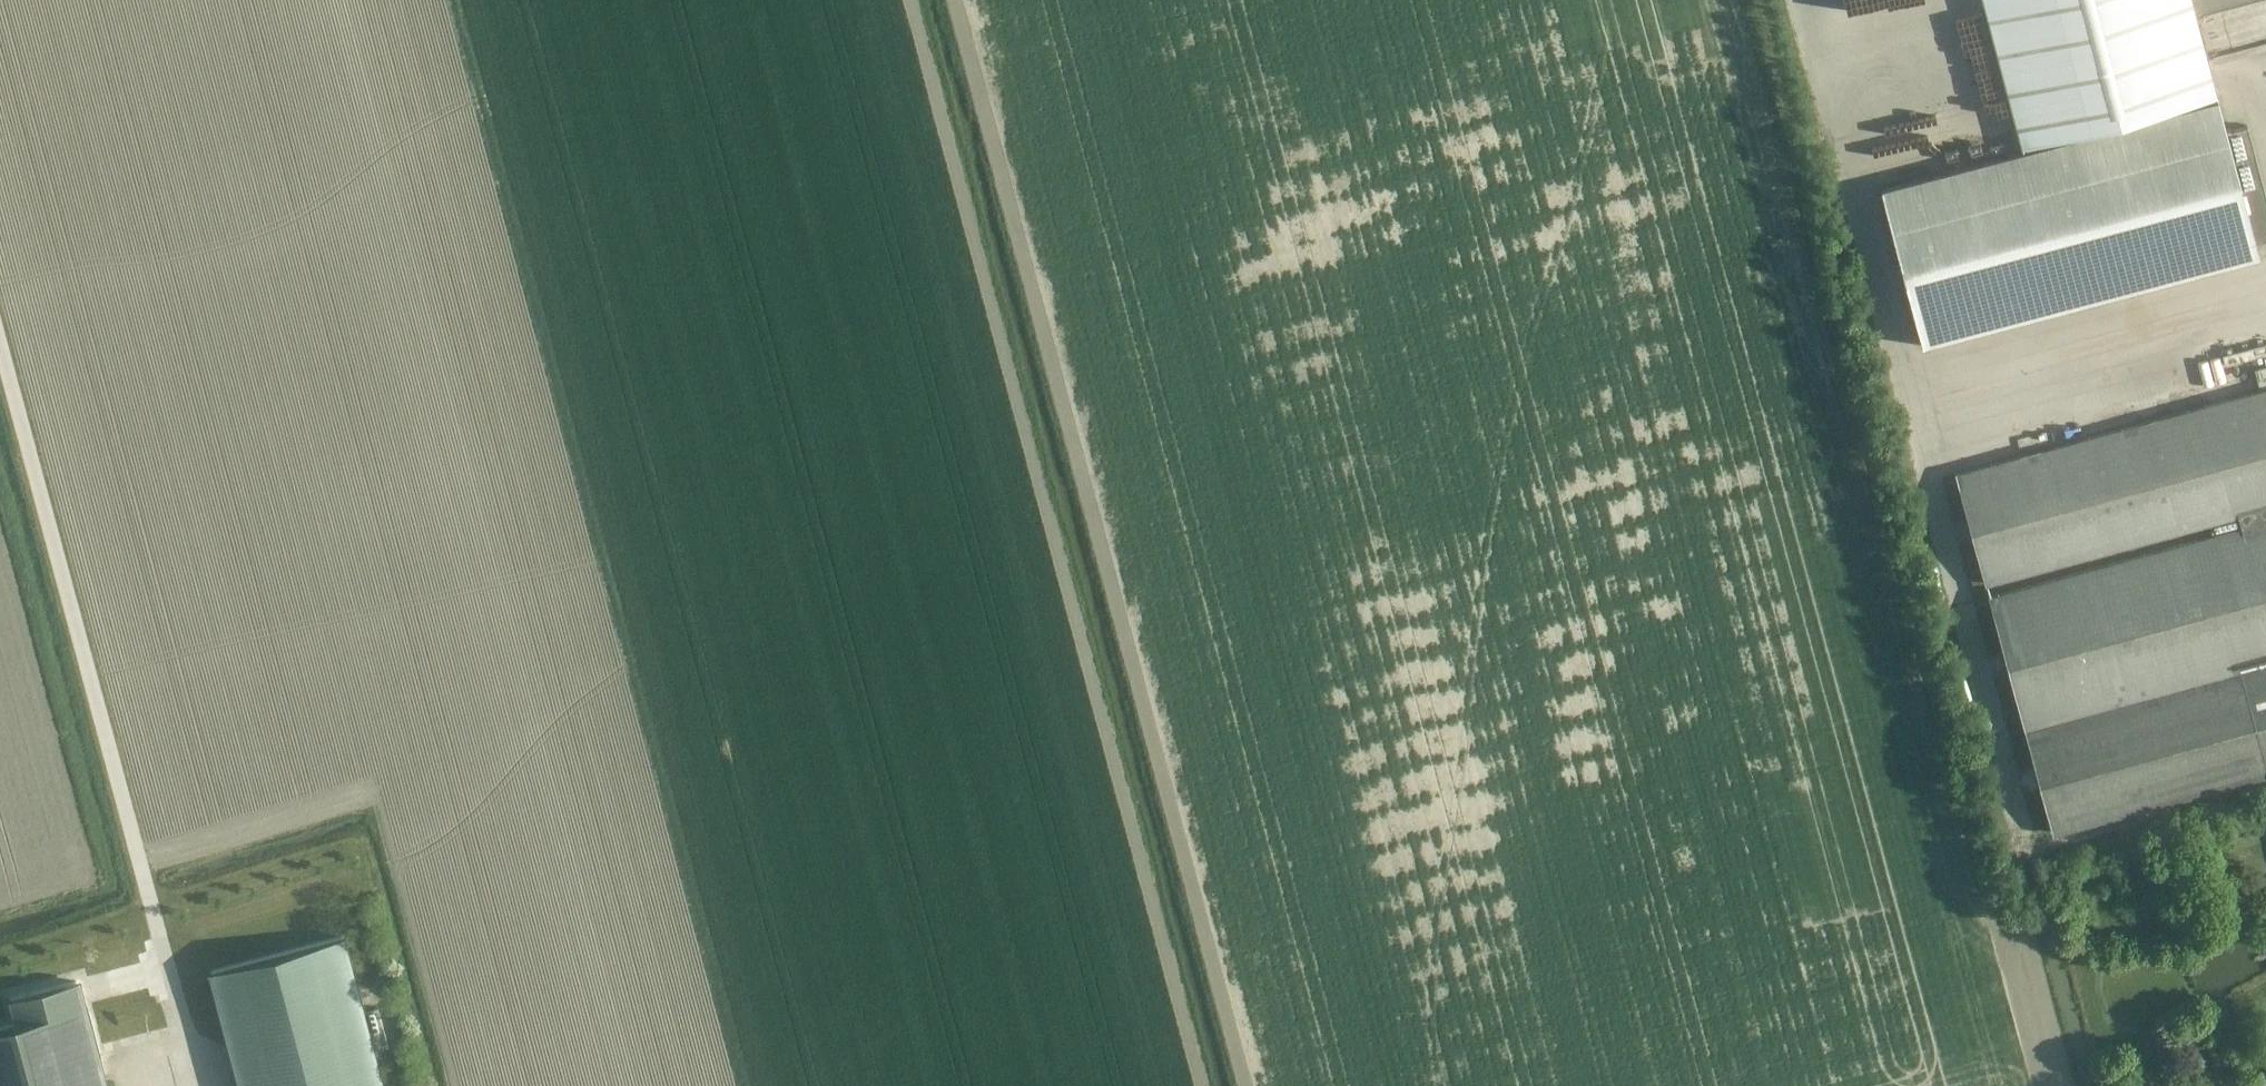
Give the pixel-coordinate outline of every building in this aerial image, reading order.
[(1846,42),(1889,33),(1882,0),(1885,0),(1838,0),(1846,42)] [(2217,99),(2191,0),(1983,0),(2024,151),(2217,99)] [(2225,131),(2217,100),(2022,151),(2023,151),(1880,189),(1922,346),(2259,256),(2255,240),(2265,237),(2265,200),(2246,125),(2225,131)] [(2257,360),(2265,385),(2265,357),(2257,360)] [(1986,584),(2209,523),(2212,533),(1989,594),(2054,831),(2265,773),(2265,389),(1956,472),(1986,584)] [(2161,880),(2157,864),(2135,869),(2139,885),(2161,880)] [(364,1010),(344,935),(207,971),(238,1085),(384,1085),(374,1048),(364,1010)] [(80,978),(10,997),(17,1025),(87,1006),(80,978)] [(0,1030),(0,1085),(108,1085),(87,1006),(17,1025),(0,1030)] [(364,1010),(374,1048),(388,1044),(378,1006),(364,1010)]
